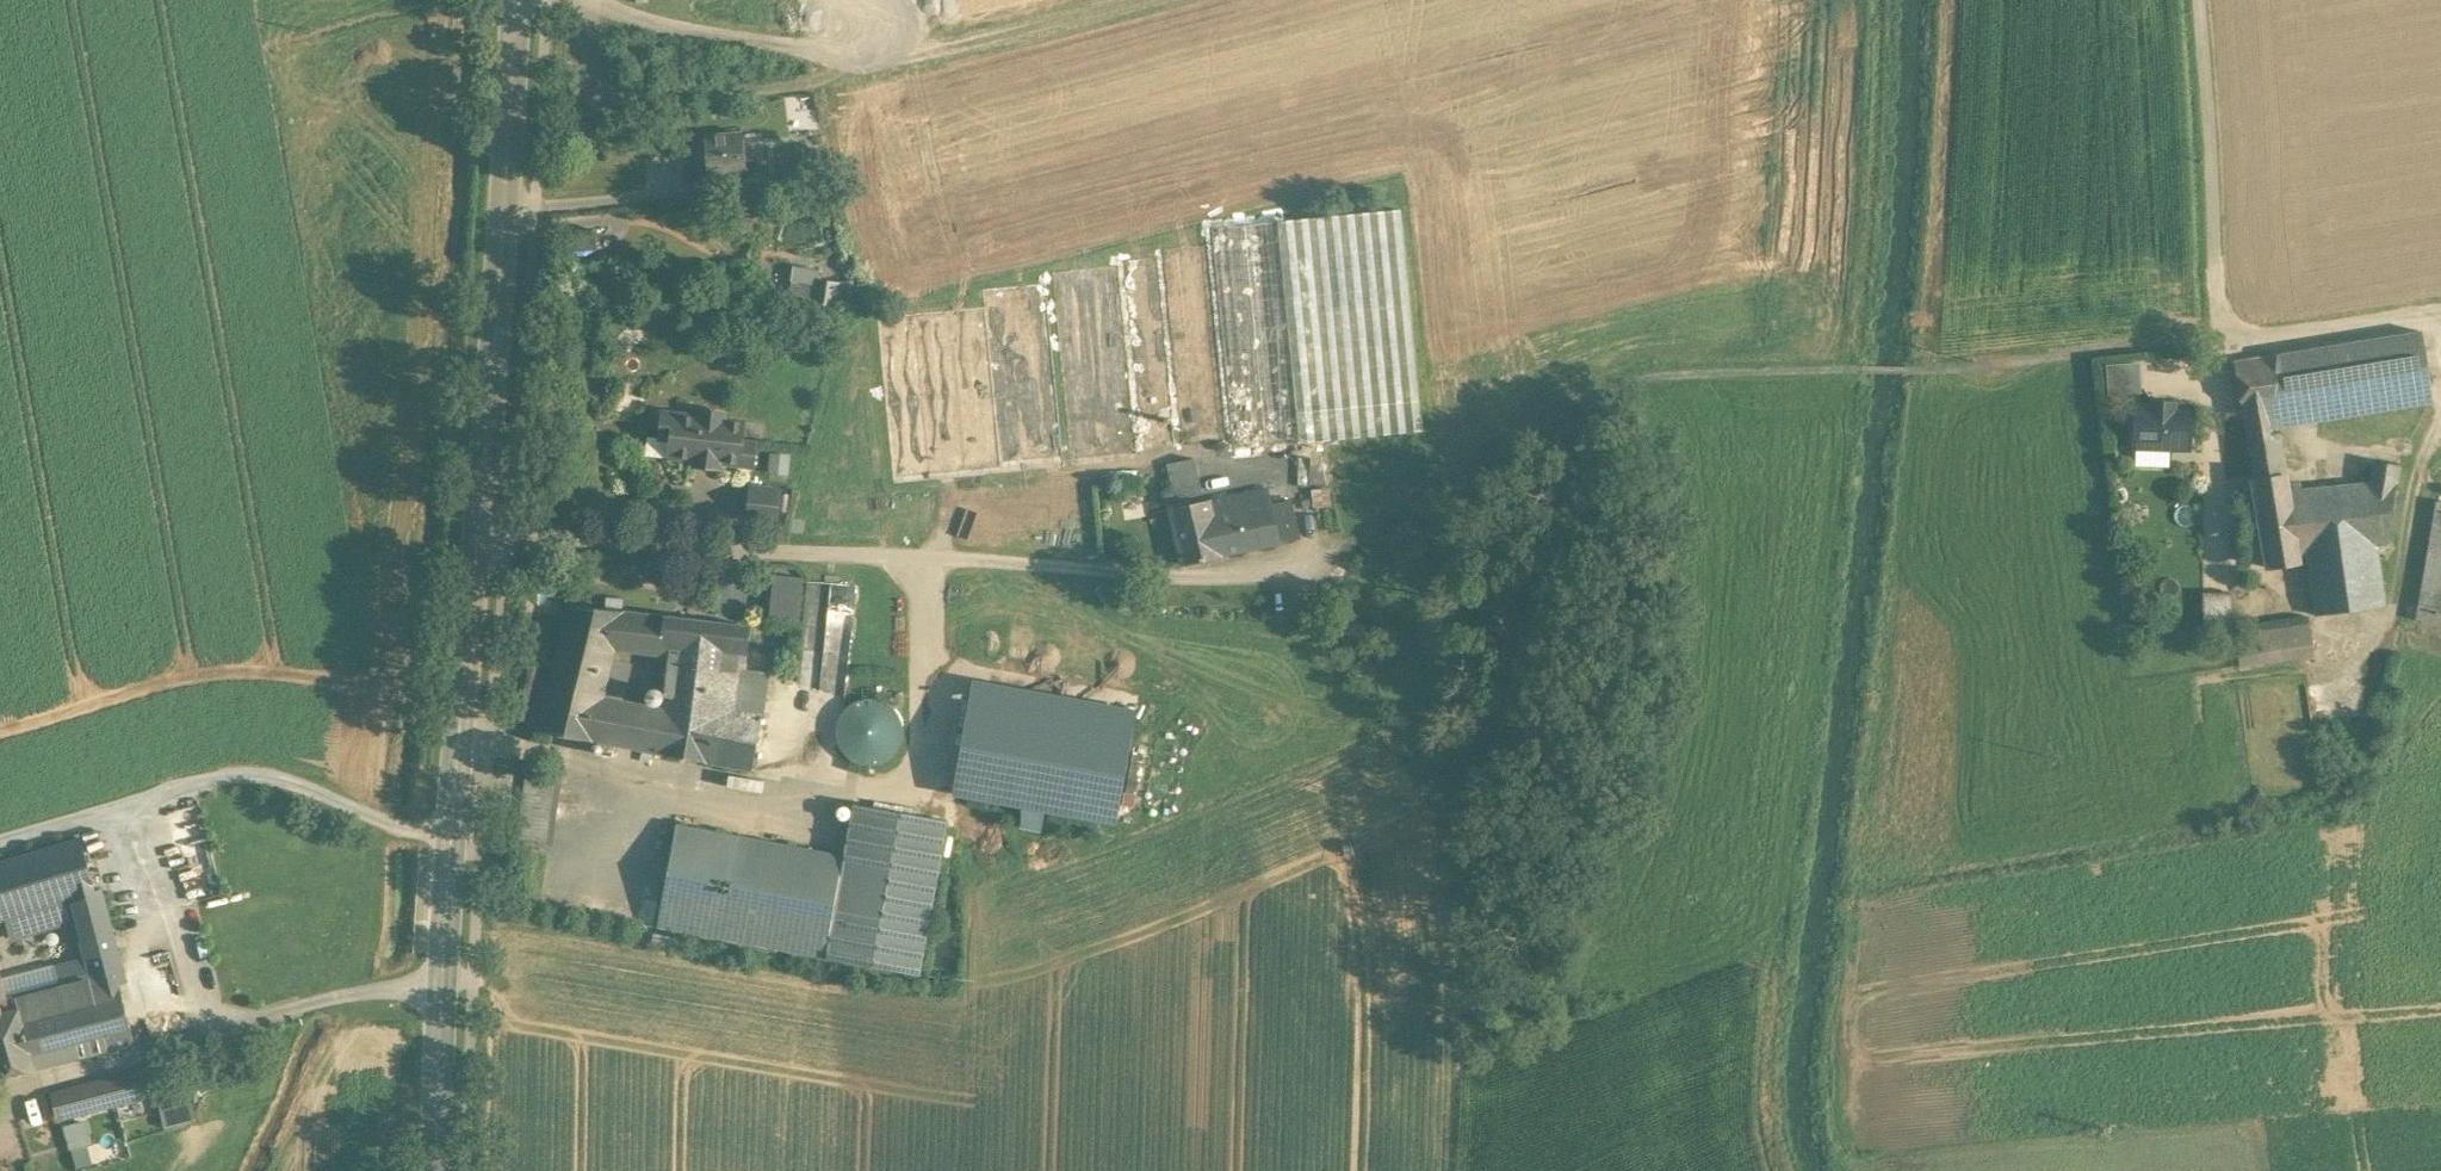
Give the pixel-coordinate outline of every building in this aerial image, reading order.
[(787,130),(789,154),(817,153),(816,128),(787,130)] [(782,131),(743,134),(746,164),(785,161),(782,131)] [(743,134),(705,138),(708,176),(747,173),(746,164),(743,134)] [(983,313),(873,323),(888,485),(1426,436),(1406,215),(1214,233),(1215,248),(1160,253),(1160,259),(1125,262),(1126,270),(1055,277),(1056,288),(981,294),(983,313)] [(795,266),(790,299),(834,307),(838,282),(818,280),(820,271),(795,266)] [(854,281),(838,282),(834,307),(864,309),(854,281)] [(2438,411),(2432,338),(2240,363),(2264,576),(2307,576),(2318,620),(2404,604),(2395,558),(2414,467),(2384,465),(2375,485),(2300,492),(2293,433),(2438,411)] [(2137,360),(2101,362),(2102,388),(2138,386),(2137,360)] [(2189,449),(2191,406),(2138,408),(2134,446),(2189,449)] [(700,417),(662,413),(661,438),(671,439),(669,457),(696,459),(695,466),(719,468),(720,462),(754,466),(756,444),(741,442),(744,422),(725,420),(726,413),(702,411),(700,417)] [(1193,459),(1167,464),(1175,499),(1201,494),(1193,459)] [(1311,490),(1313,509),(1330,508),(1328,488),(1311,490)] [(780,491),(752,489),(748,520),(776,522),(780,491)] [(1267,489),(1211,501),(1224,557),(1280,543),(1270,504),(1267,489)] [(1270,504),(1280,543),(1301,539),(1291,499),(1270,504)] [(1211,501),(1170,510),(1183,566),(1224,557),(1211,501)] [(2426,611),(2440,615),(2440,508),(2426,611)] [(756,620),(793,625),(799,572),(762,567),(756,620)] [(844,694),(854,586),(810,581),(800,682),(820,691),(844,694)] [(662,631),(664,616),(548,602),(519,728),(591,741),(611,745),(618,746),(625,701),(604,697),(615,649),(646,653),(650,629),(662,631)] [(751,627),(664,616),(662,631),(650,629),(646,653),(670,656),(670,666),(746,675),(751,627)] [(2312,655),(2306,616),(2230,627),(2235,666),(2312,655)] [(740,716),(746,675),(670,666),(664,709),(643,705),(634,749),(752,771),(761,715),(740,716)] [(770,679),(746,675),(740,716),(761,715),(765,715),(770,679)] [(968,798),(1135,823),(1153,706),(986,680),(968,798)] [(643,705),(625,701),(618,746),(634,749),(643,705)] [(611,745),(591,741),(589,754),(607,758),(611,745)] [(842,859),(678,825),(660,928),(920,977),(948,821),(852,804),(842,859)] [(95,891),(81,837),(0,862),(0,921),(10,918),(70,900),(95,891)] [(82,943),(115,934),(102,888),(95,891),(70,900),(75,919),(82,943)] [(75,919),(70,900),(10,918),(15,937),(75,919)] [(86,958),(119,949),(115,934),(82,943),(86,958)] [(52,985),(74,1059),(135,1042),(120,984),(127,983),(119,949),(86,958),(90,976),(52,985)] [(90,976),(86,958),(0,978),(0,998),(52,985),(90,976)] [(37,1069),(74,1059),(52,985),(0,998),(0,1003),(3,1014),(19,1009),(37,1069)] [(37,1069),(19,1009),(3,1014),(0,1003),(0,1078),(37,1069)] [(142,1070),(51,1094),(59,1120),(149,1096),(142,1070)] [(76,1166),(97,1163),(91,1119),(69,1122),(76,1166)]
